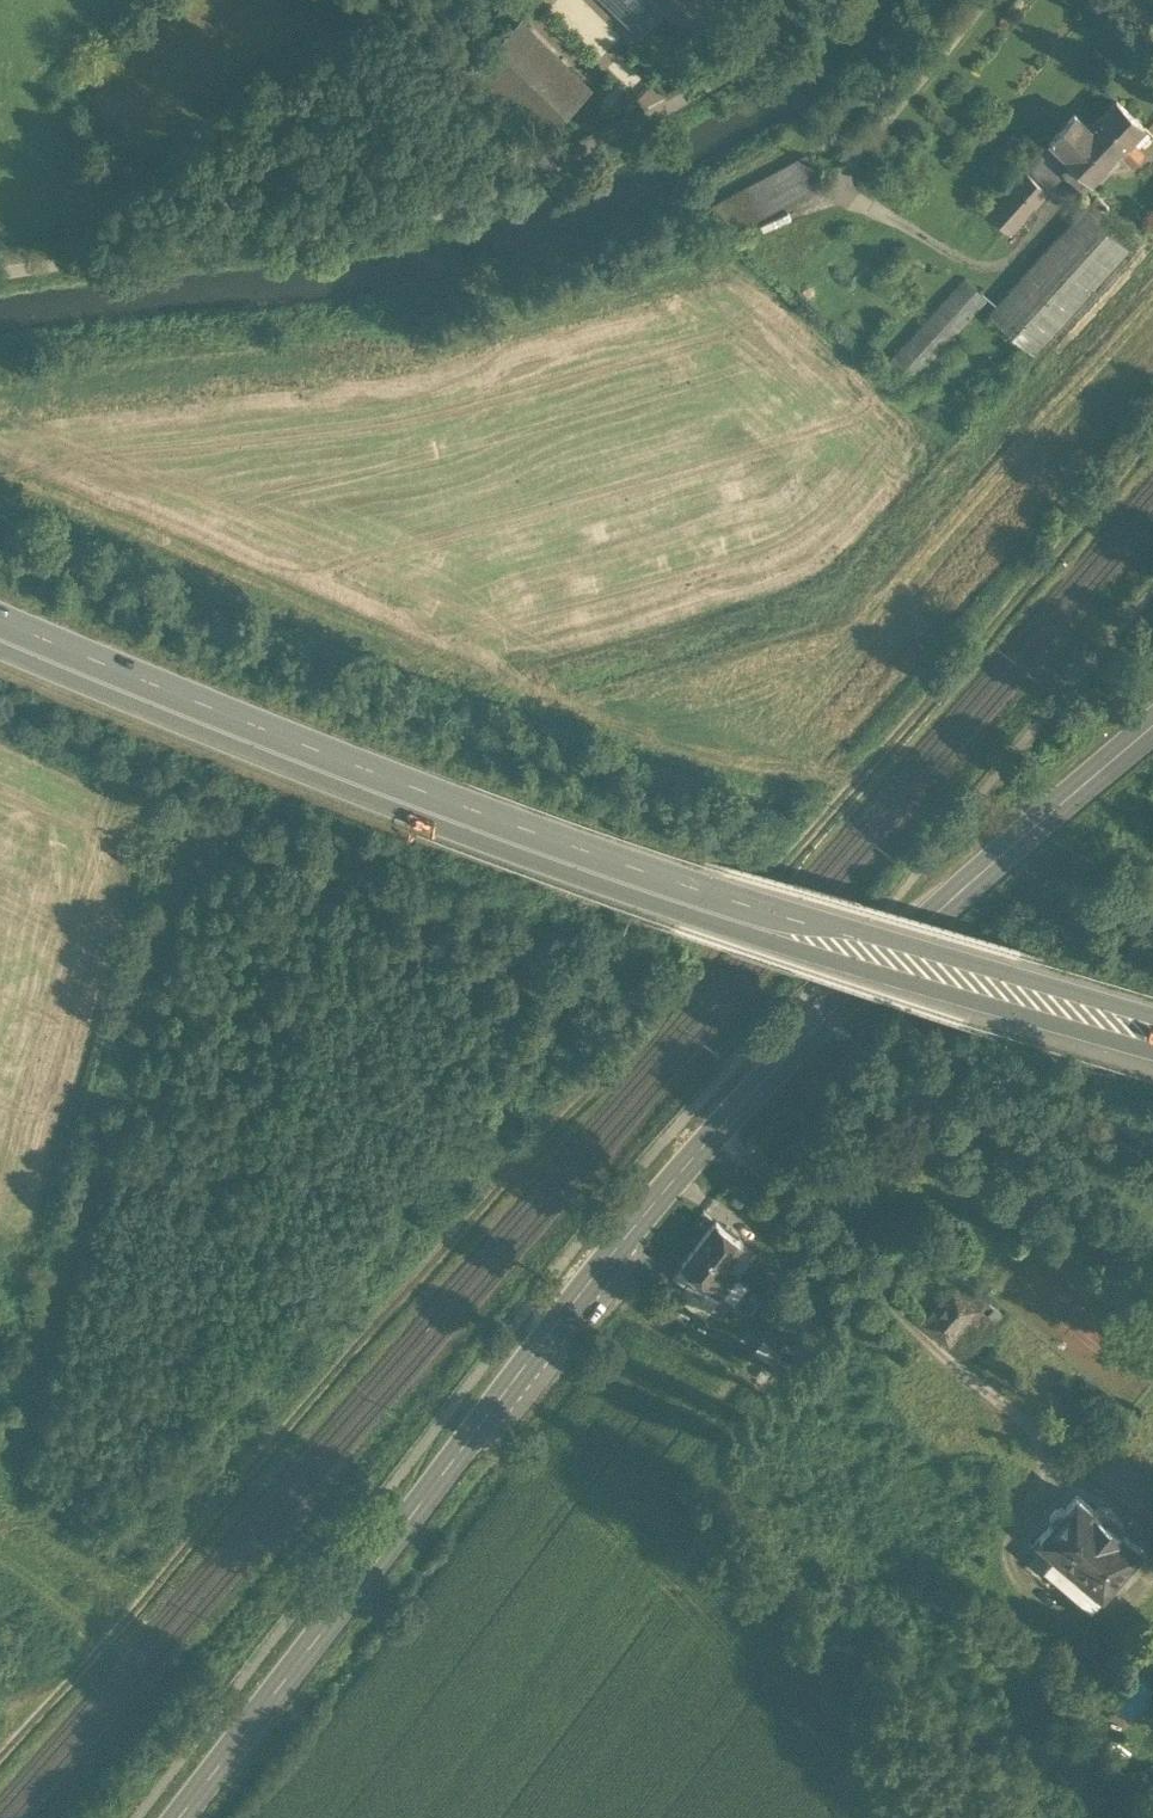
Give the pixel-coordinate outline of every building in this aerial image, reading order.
[(641,35),(668,7),(663,0),(605,0),(641,35)] [(668,7),(695,39),(696,40),(745,0),(663,0),(668,7)] [(586,88),(519,21),(475,65),(543,132),(586,88)] [(1088,127),(1073,112),(1048,138),(1049,139),(1063,152),(1063,153),(1071,161),(1074,164),(1067,171),(1086,184),(1143,125),(1116,98),(1088,127)] [(1024,171),(986,213),(1008,232),(1071,161),(1063,153),(1063,152),(1049,139),(1022,169),(1024,171)] [(805,155),(710,206),(726,234),(821,183),(805,155)] [(1017,155),(1008,167),(1014,172),(1024,160),(1017,155)] [(1096,193),(987,314),(1033,355),(1130,248),(1132,250),(1143,238),(1096,193)] [(964,278),(881,369),(905,391),(988,299),(964,278)] [(725,1229),(716,1222),(697,1246),(725,1268),(725,1267),(743,1244),(736,1238),(738,1236),(727,1227),(726,1228),(725,1229)] [(725,1268),(697,1246),(681,1267),(694,1277),(689,1282),(690,1283),(686,1288),(700,1299),(709,1289),(725,1268)] [(1140,1274),(1117,1253),(1111,1260),(1134,1280),(1140,1274)] [(725,1268),(709,1289),(719,1297),(735,1275),(725,1267),(725,1268)] [(994,1308),(982,1322),(989,1329),(1002,1314),(994,1308)] [(760,1331),(748,1321),(739,1333),(751,1342),(760,1331)] [(1094,1514),(1077,1500),(1064,1514),(1060,1513),(1056,1514),(1052,1517),(1050,1520),(1049,1525),(1052,1529),(1039,1544),(1057,1559),(1046,1571),(1091,1610),(1102,1597),(1107,1597),(1111,1594),(1114,1590),(1116,1586),(1115,1581),(1120,1576),(1125,1575),(1129,1573),(1132,1570),(1133,1565),(1133,1560),(1139,1553),(1122,1538),(1124,1533),(1123,1529),(1119,1521),(1112,1515),(1105,1512),(1099,1512),(1094,1514)]
